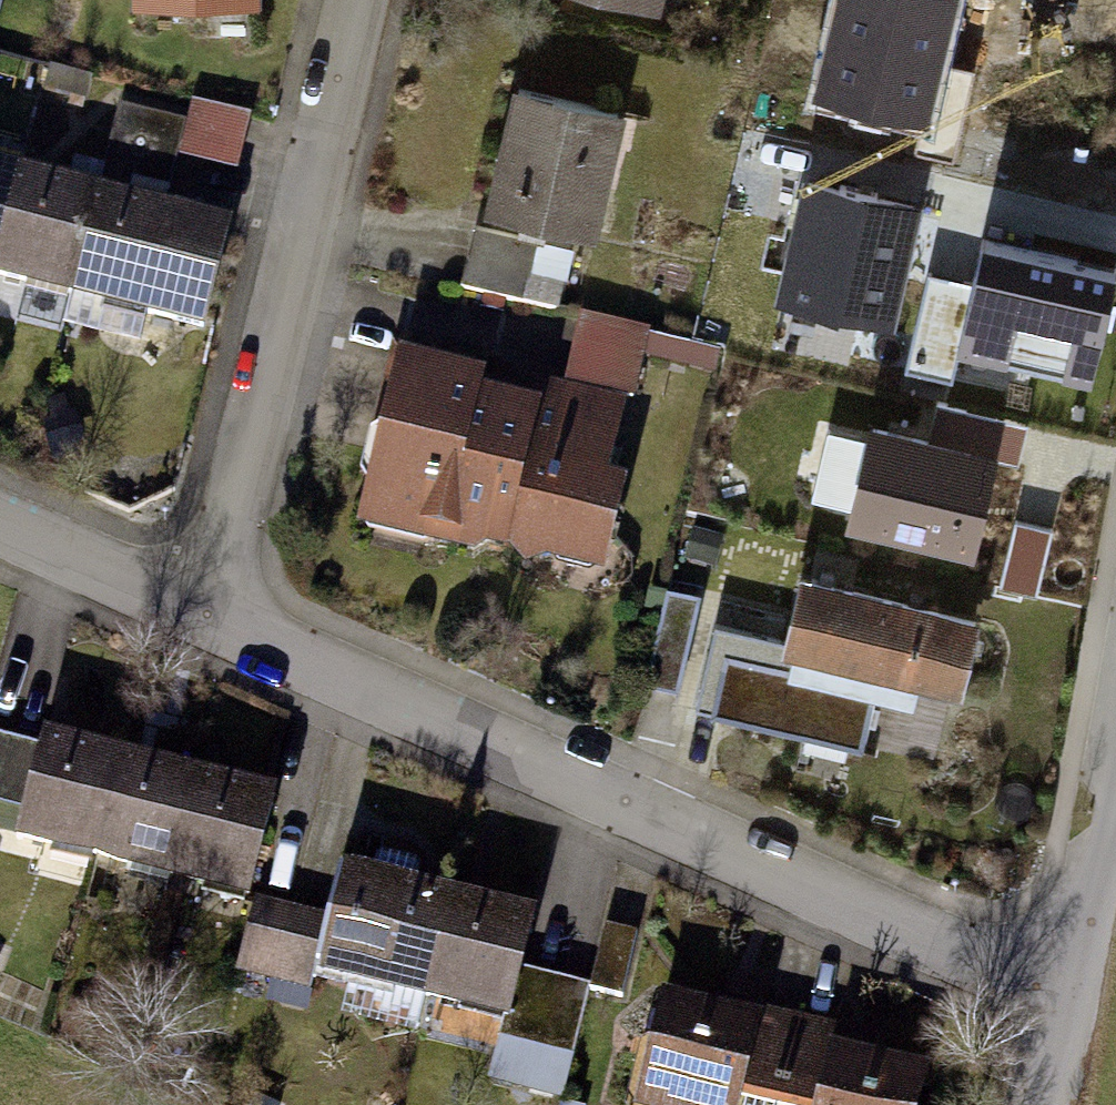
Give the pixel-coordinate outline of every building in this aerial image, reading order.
[(812,95),(924,120),(951,0),(833,0),(812,95)] [(520,79),(492,199),(602,225),(630,104),(520,79)] [(110,106),(97,165),(174,181),(180,153),(246,167),(253,137),(186,122),(110,106)] [(19,276),(43,177),(0,167),(0,272),(19,276)] [(19,276),(116,300),(141,201),(43,177),(19,276)] [(769,290),(909,325),(937,211),(797,177),(769,290)] [(116,300),(214,324),(238,225),(141,201),(116,300)] [(472,217),(460,277),(557,297),(569,236),(472,217)] [(985,236),(961,353),(1095,381),(1115,279),(1115,264),(985,236)] [(413,353),(379,521),(596,564),(644,324),(576,310),(562,383),(413,353)] [(997,457),(867,429),(845,531),(977,562),(997,457)] [(1041,592),(1056,527),(1020,519),(1005,584),(1041,592)] [(814,569),(795,644),(972,687),(990,612),(814,569)] [(870,691),(731,661),(720,710),(860,740),(870,691)] [(45,746),(0,735),(0,838),(21,844),(45,746)] [(21,844),(96,862),(120,764),(45,746),(21,844)] [(96,862),(171,880),(195,783),(120,764),(96,862)] [(171,880),(245,899),(269,801),(195,783),(171,880)] [(318,982),(410,1004),(436,902),(343,879),(318,982)] [(410,1004),(502,1027),(528,924),(436,902),(410,1004)] [(309,989),(311,981),(326,922),(257,905),(240,972),(309,989)] [(527,976),(513,1032),(583,1049),(597,993),(527,976)] [(347,993),(341,1011),(420,1036),(426,1018),(347,993)] [(639,1104),(735,1104),(738,1094),(755,1016),(662,996),(639,1104)] [(755,1016),(738,1094),(787,1104),(815,1104),(829,1042),(831,1032),(755,1016)] [(829,1042),(815,1104),(912,1104),(921,1061),(829,1042)]
